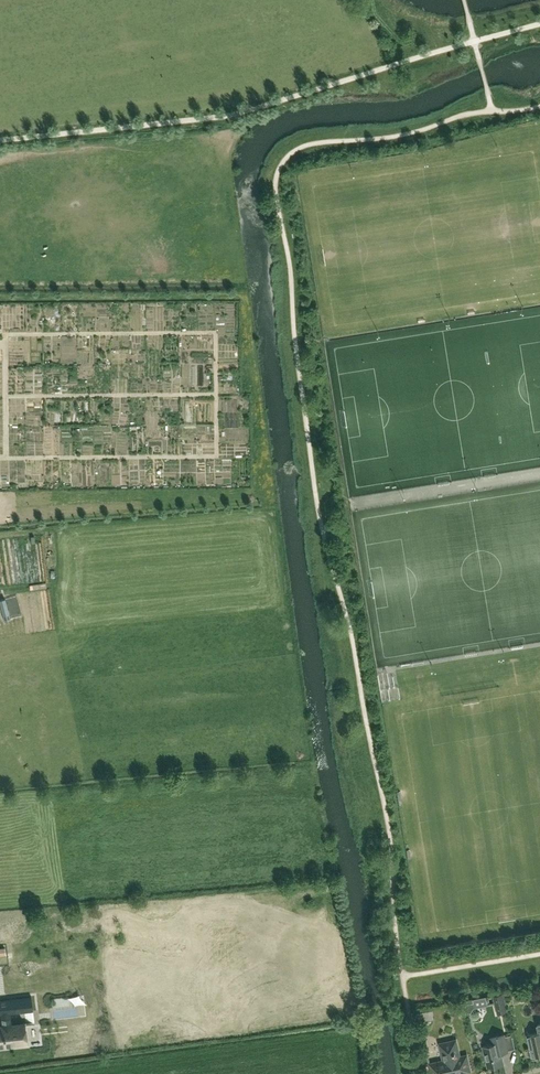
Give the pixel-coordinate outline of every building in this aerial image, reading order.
[(87,983),(90,998),(101,996),(98,981),(87,983)] [(29,1017),(16,1019),(18,1038),(54,1034),(52,1015),(39,1016),(37,1004),(60,1001),(58,986),(19,991),(21,1006),(27,1005),(29,1017)] [(508,1012),(504,993),(493,996),(497,1014),(508,1012)] [(474,1008),(488,1005),(486,996),(473,999),(473,998),(463,1000),(466,1013),(471,1012),(474,1008)] [(537,1024),(539,1032),(528,1034),(533,1056),(539,1054),(539,1024),(537,1024)] [(0,1026),(0,1055),(12,1053),(9,1025),(0,1026)] [(503,1063),(500,1049),(507,1047),(504,1034),(491,1037),(492,1044),(483,1046),(488,1067),(503,1063)] [(466,1055),(460,1057),(456,1040),(440,1044),(444,1061),(431,1064),(433,1073),(456,1073),(470,1071),(466,1055)]
